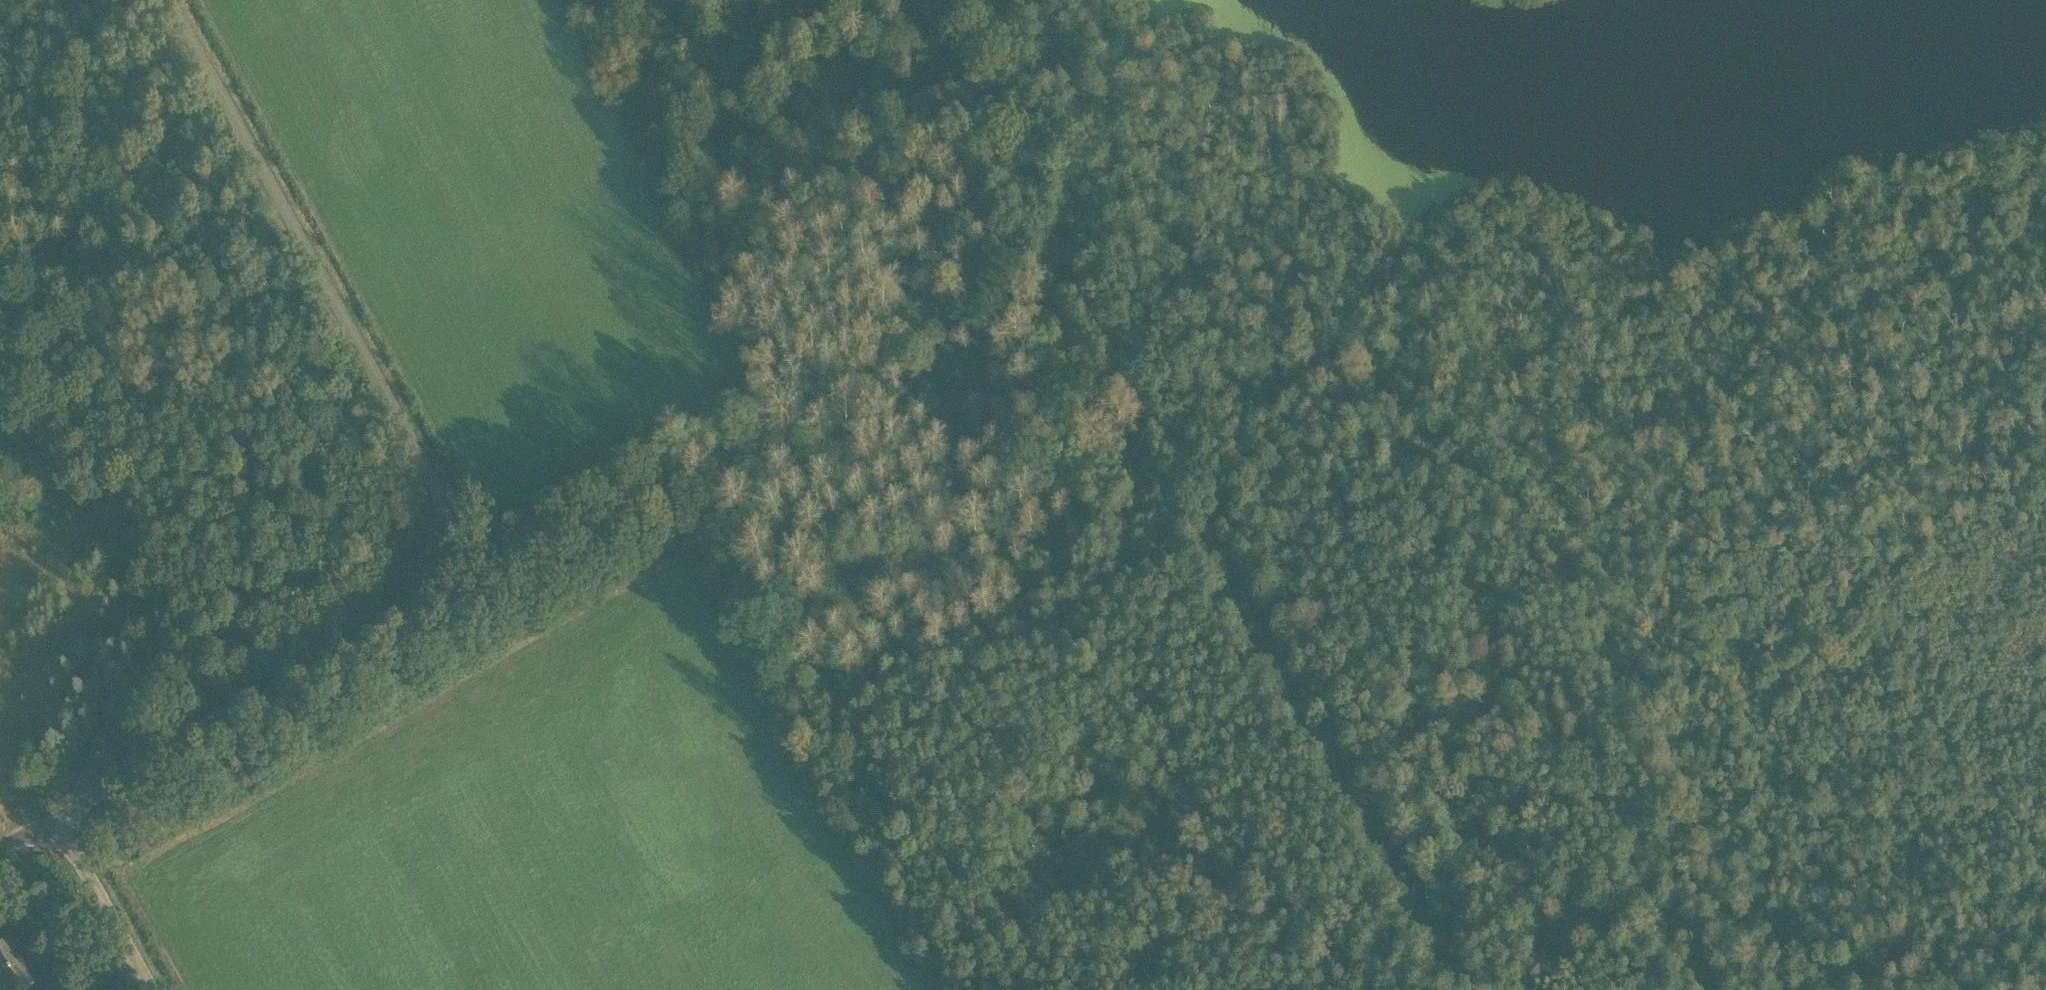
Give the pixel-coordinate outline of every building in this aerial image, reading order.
[(167,675),(155,682),(160,691),(173,684),(167,675)] [(35,988),(12,945),(0,952),(0,985),(3,989),(31,989),(35,988)]
